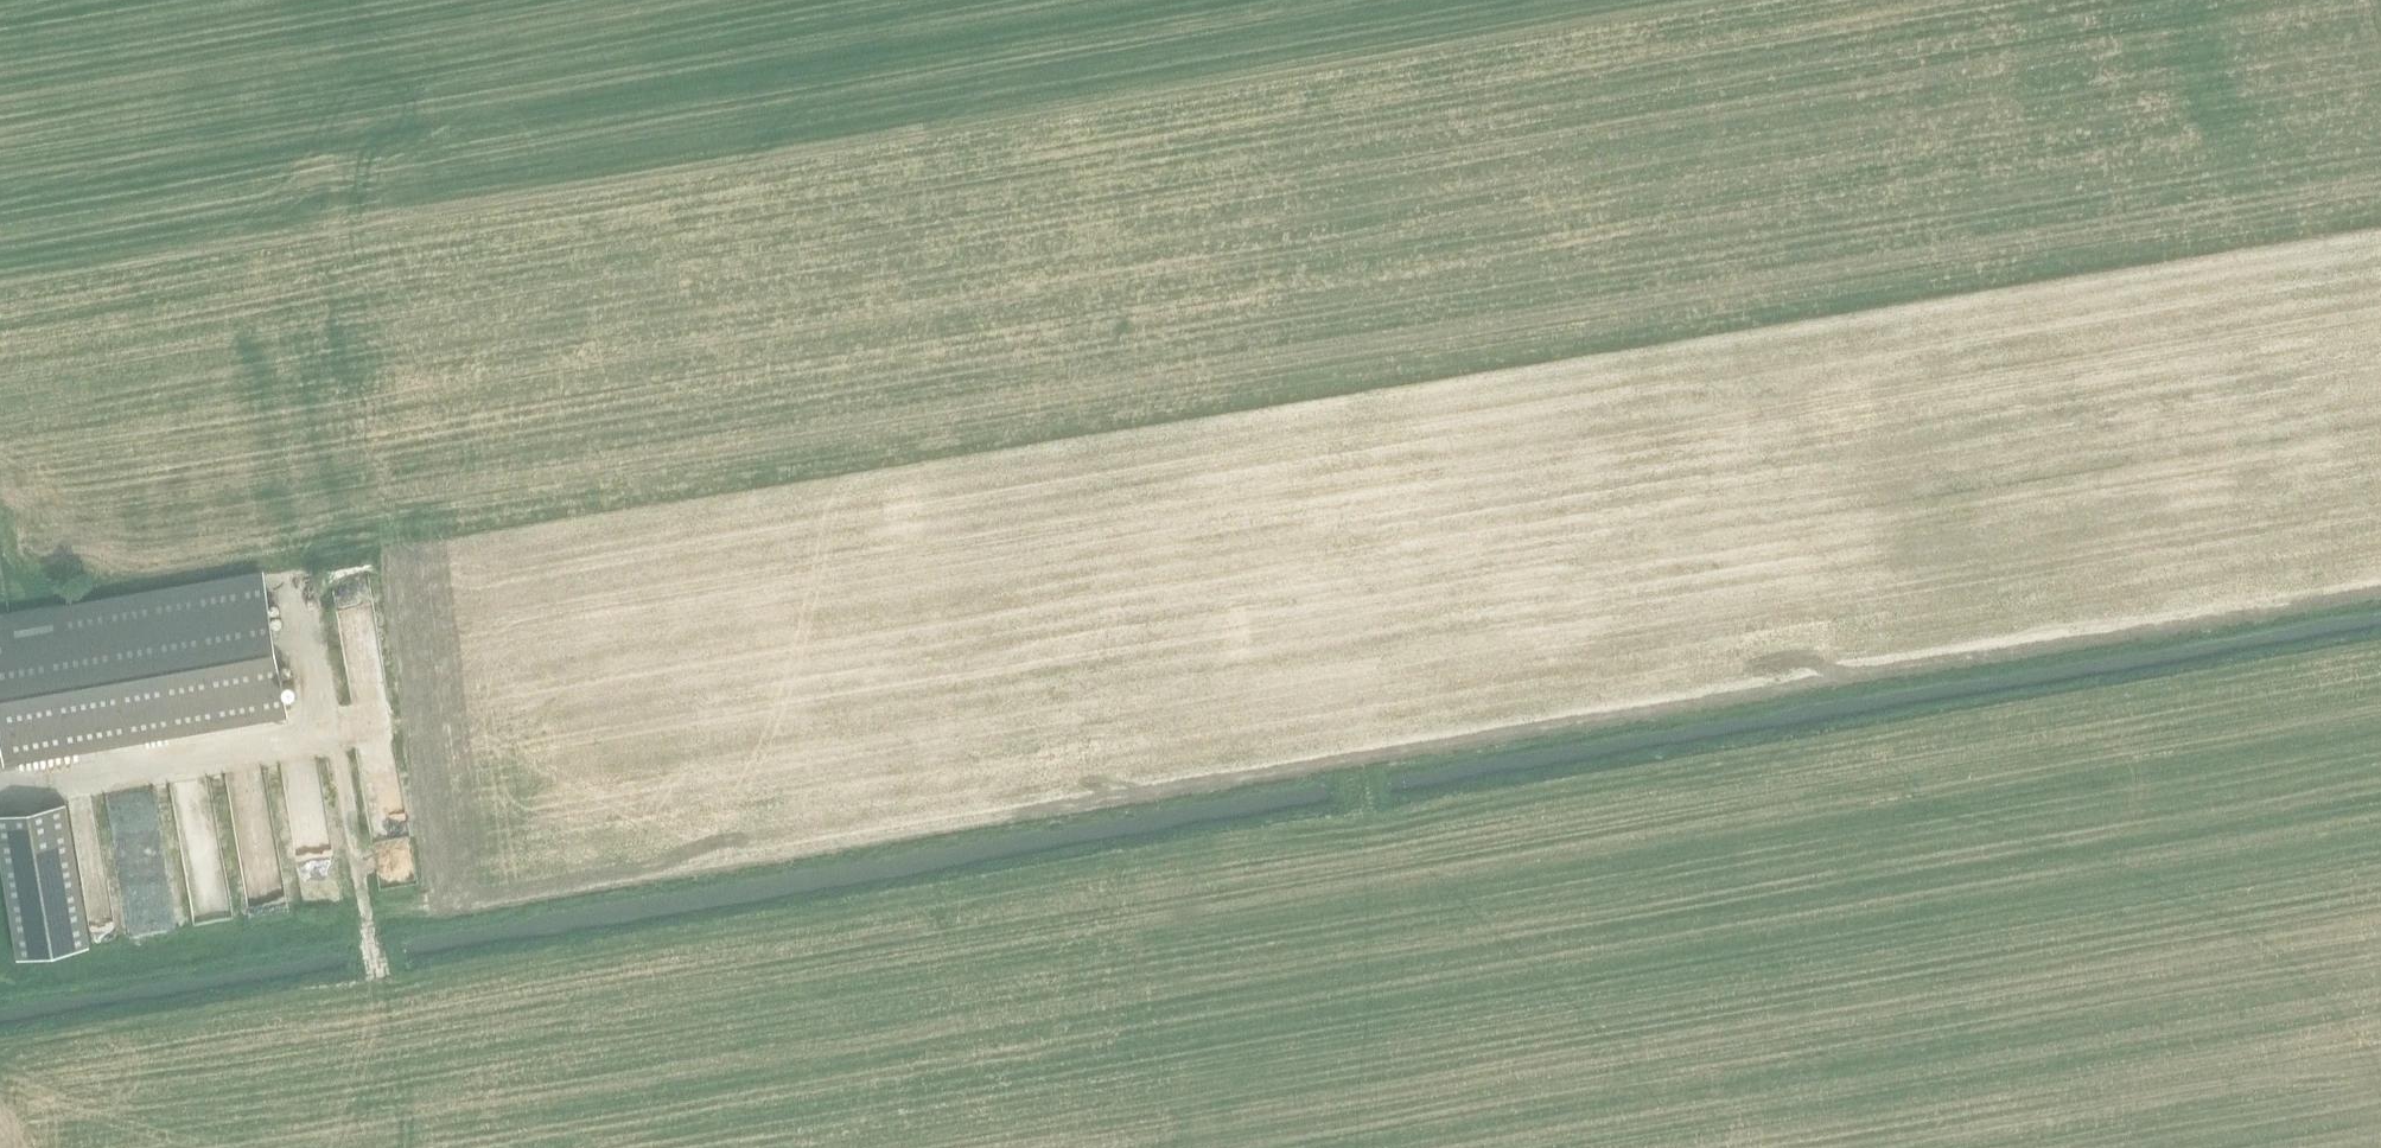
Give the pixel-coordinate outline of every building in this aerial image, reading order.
[(262,574),(61,608),(60,603),(0,613),(0,732),(4,757),(285,709),(262,574)] [(247,749),(251,779),(285,774),(280,744),(247,749)] [(225,758),(210,760),(214,782),(229,779),(225,758)] [(17,956),(89,944),(65,801),(0,812),(0,855),(17,956)] [(331,815),(314,815),(314,829),(331,829),(331,815)]
